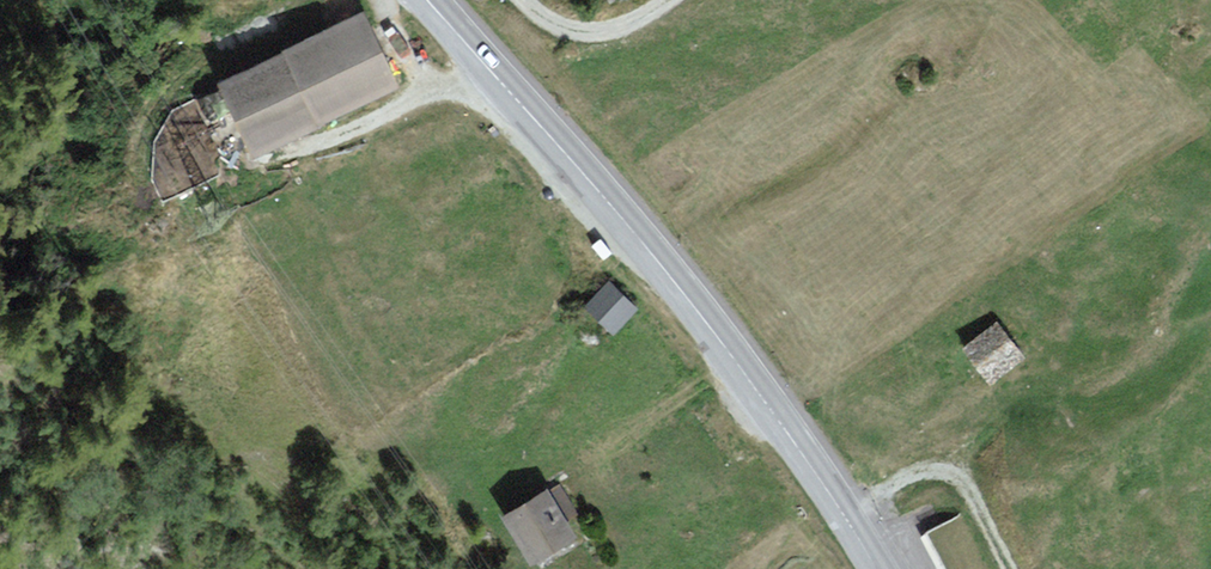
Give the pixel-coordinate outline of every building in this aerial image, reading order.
[(377,50),(362,20),(226,87),(258,154),(395,87),(377,50)] [(635,307),(609,283),(587,306),(614,330),(635,307)] [(1019,358),(997,328),(966,350),(989,380),(1019,358)] [(548,499),(544,491),(506,514),(533,559),(571,534),(548,499)] [(928,526),(946,568),(967,568),(990,559),(969,509),(928,526)]
